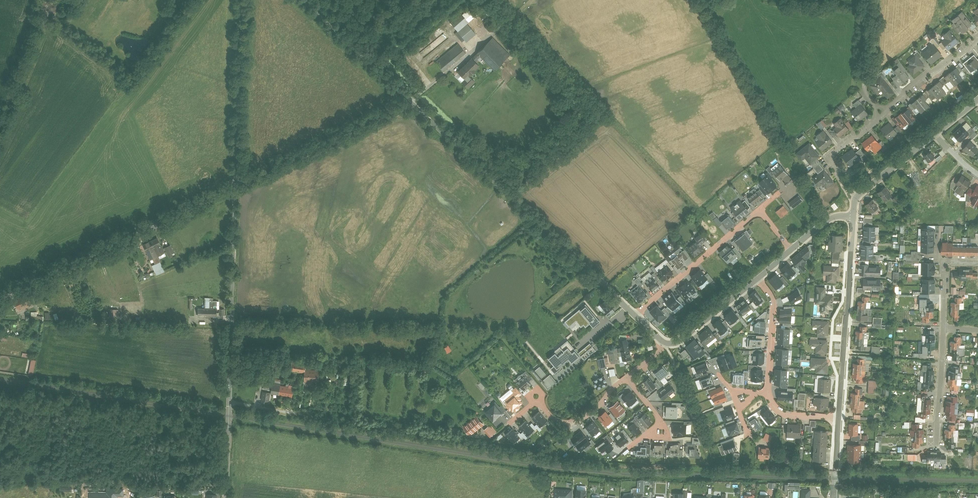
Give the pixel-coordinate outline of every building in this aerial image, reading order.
[(470,6),(463,12),(469,19),(476,12),(470,6)] [(449,21),(458,30),(468,22),(470,20),(469,19),(463,12),(461,10),(449,21)] [(962,11),(958,14),(953,18),(957,24),(955,25),(959,31),(960,31),(959,30),(961,28),(964,31),(969,27),(968,26),(970,25),(972,29),(977,25),(972,19),(970,21),(962,11)] [(468,22),(458,30),(463,38),(466,41),(476,32),(468,22)] [(950,29),(944,33),(944,34),(945,33),(948,37),(943,41),(946,46),(948,48),(952,45),(951,45),(958,40),(959,40),(950,29)] [(463,38),(458,30),(455,33),(461,40),(463,38)] [(939,43),(934,36),(930,39),(931,41),(932,40),(937,47),(940,45),(939,43)] [(510,54),(493,37),(477,52),(478,52),(480,55),(495,69),(510,54)] [(937,47),(932,40),(931,41),(928,43),(930,46),(923,51),(922,48),(932,61),(942,53),(937,47)] [(459,43),(436,61),(443,70),(466,52),(459,43)] [(478,52),(472,57),(472,58),(476,61),(478,59),(479,60),(482,57),(480,55),(478,52)] [(920,57),(916,53),(916,54),(911,58),(914,61),(909,65),(914,72),(925,64),(920,57)] [(969,58),(967,60),(966,60),(964,62),(966,64),(965,65),(967,67),(971,71),(971,70),(973,68),(973,69),(974,68),(973,68),(975,66),(976,67),(976,66),(977,64),(977,58),(977,57),(975,59),(972,55),(971,56),(969,58)] [(472,58),(458,70),(458,71),(465,77),(465,78),(465,77),(469,74),(470,73),(470,74),(475,69),(474,69),(479,65),(479,64),(476,61),(472,58),(472,57),(472,58)] [(907,68),(900,60),(897,62),(900,66),(900,65),(904,71),(907,68)] [(904,71),(900,65),(900,66),(895,69),(898,73),(893,77),(895,79),(899,84),(909,76),(904,71)] [(957,67),(951,71),(960,82),(964,79),(959,73),(961,72),(957,67)] [(960,82),(951,71),(945,76),(949,81),(951,79),(955,85),(960,82)] [(475,80),(469,74),(465,77),(465,78),(462,81),(468,87),(475,80)] [(879,77),(872,83),(874,86),(873,87),(877,91),(883,87),(889,95),(893,91),(884,80),(885,79),(884,78),(881,75),(879,77)] [(522,78),(521,77),(520,77),(519,77),(518,77),(517,77),(516,77),(515,78),(514,79),(513,80),(513,81),(513,82),(513,83),(513,84),(513,85),(513,86),(514,86),(514,87),(515,88),(516,88),(517,89),(518,89),(519,89),(520,89),(521,89),(522,88),(523,88),(523,87),(524,86),(525,85),(525,84),(525,83),(525,82),(525,81),(524,80),(524,79),(523,78),(522,78)] [(899,84),(895,79),(891,81),(896,87),(900,85),(899,84)] [(940,80),(934,84),(943,95),(947,92),(942,86),(944,85),(940,80)] [(943,95),(934,84),(929,89),(928,89),(932,94),(931,95),(934,98),(937,96),(939,98),(943,95)] [(923,93),(918,98),(926,108),(930,105),(926,99),(927,98),(923,93)] [(859,98),(854,102),(857,106),(861,103),(861,104),(863,103),(859,98)] [(912,102),(911,102),(915,107),(917,106),(922,112),(926,108),(918,98),(912,102)] [(857,106),(853,110),(855,109),(858,113),(857,114),(860,118),(859,118),(860,119),(866,114),(865,114),(868,112),(861,104),(861,103),(857,106)] [(902,113),(909,121),(909,122),(915,117),(914,116),(915,116),(912,113),(908,108),(902,113)] [(896,116),(899,121),(902,124),(903,125),(906,123),(909,121),(902,113),(902,112),(896,116)] [(849,128),(841,118),(836,122),(838,125),(833,129),(836,134),(838,132),(839,133),(840,135),(849,128)] [(890,122),(881,129),(889,137),(896,131),(897,131),(895,127),(890,122)] [(903,130),(898,125),(895,127),(897,131),(896,131),(899,134),(903,130)] [(963,125),(954,133),(960,140),(968,133),(969,132),(967,129),(963,125)] [(971,125),(967,129),(969,132),(968,133),(970,135),(975,130),(971,125)] [(827,134),(824,129),(819,133),(822,137),(818,141),(823,148),(828,144),(827,143),(832,139),(833,140),(833,139),(828,133),(827,134)] [(879,142),(873,134),(863,142),(868,148),(872,146),(875,150),(880,146),(882,145),(879,142)] [(888,146),(882,139),(879,142),(882,145),(880,146),(883,150),(888,146)] [(963,147),(966,150),(967,149),(973,154),(977,148),(973,144),(974,143),(970,139),(963,147)] [(810,143),(798,153),(803,158),(806,155),(807,157),(808,156),(812,161),(818,157),(821,155),(820,154),(819,155),(814,149),(815,148),(810,143)] [(869,157),(861,147),(857,151),(861,157),(865,161),(869,157)] [(854,148),(850,151),(844,155),(850,163),(851,164),(852,164),(861,157),(857,151),(854,148)] [(930,150),(924,155),(929,161),(935,156),(930,150)] [(818,157),(812,161),(811,162),(815,166),(820,162),(821,161),(818,157)] [(820,162),(815,166),(819,172),(824,167),(820,162)] [(773,170),(773,171),(775,173),(780,179),(783,177),(786,180),(791,176),(788,173),(788,172),(781,164),(773,170)] [(773,171),(773,170),(770,165),(767,168),(772,175),(775,173),(773,171)] [(829,176),(825,170),(825,169),(814,178),(819,184),(819,183),(822,180),(827,186),(834,180),(830,175),(829,176)] [(971,180),(962,174),(957,181),(961,183),(956,190),(961,194),(971,180)] [(764,183),(770,190),(776,185),(770,178),(768,175),(760,181),(763,184),(764,183)] [(791,176),(786,180),(784,182),(787,185),(793,179),(791,176)] [(924,179),(914,179),(914,191),(924,191),(924,179)] [(763,184),(759,187),(760,188),(764,192),(765,194),(770,190),(764,183),(763,184)] [(892,194),(885,186),(878,191),(885,199),(892,194)] [(970,186),(966,192),(970,194),(971,195),(973,193),(972,193),(975,189),(970,186)] [(758,189),(748,197),(753,204),(760,199),(761,200),(764,197),(761,194),(758,190),(758,189)] [(798,193),(788,201),(792,206),(802,198),(798,193)] [(872,198),(866,204),(873,211),(879,205),(872,198)] [(741,199),(732,207),(739,217),(749,209),(748,208),(742,201),(741,199)] [(745,199),(742,201),(748,208),(751,206),(745,199)] [(783,204),(775,210),(780,216),(788,210),(783,204)] [(734,221),(728,212),(720,218),(722,221),(727,227),(734,221)] [(865,216),(863,216),(863,222),(872,222),(872,213),(865,213),(865,216)] [(719,224),(722,221),(720,218),(716,214),(713,216),(719,224)] [(740,244),(743,248),(753,241),(748,235),(745,231),(735,238),(740,244)] [(702,232),(696,237),(697,239),(688,246),(695,255),(705,247),(701,243),(707,238),(702,232)] [(843,234),(833,233),(833,234),(835,234),(834,241),(831,240),(831,249),(842,250),(843,234)] [(163,248),(157,237),(150,240),(158,254),(164,251),(163,248)] [(736,245),(737,247),(740,244),(735,238),(734,237),(731,240),(736,245)] [(158,254),(150,240),(143,243),(150,258),(153,257),(158,254)] [(964,242),(956,242),(956,252),(961,253),(967,253),(967,245),(967,242),(964,242)] [(807,243),(790,258),(802,271),(807,266),(804,263),(808,260),(806,258),(810,255),(810,252),(810,246),(808,244),(807,243)] [(170,244),(163,248),(165,247),(170,256),(172,255),(171,252),(174,251),(170,244)] [(727,245),(720,250),(729,261),(737,254),(732,248),(731,246),(729,247),(727,245)] [(737,247),(736,245),(732,248),(737,254),(738,255),(741,252),(737,247)] [(967,245),(967,253),(969,253),(973,253),(977,253),(977,245),(967,245)] [(683,249),(671,258),(678,267),(685,262),(681,258),(684,256),(686,259),(689,256),(685,252),(683,249)] [(158,254),(153,257),(155,263),(160,261),(161,260),(158,254)] [(674,267),(669,260),(666,262),(667,264),(668,264),(672,269),(674,267)] [(155,263),(152,264),(155,270),(155,271),(161,268),(162,271),(164,270),(160,261),(155,263)] [(781,268),(789,277),(795,271),(791,266),(787,262),(781,268)] [(866,263),(861,263),(861,267),(860,266),(859,267),(859,269),(861,269),(860,273),(865,273),(865,274),(867,274),(867,273),(868,273),(868,274),(880,274),(881,266),(869,265),(869,264),(866,263)] [(667,264),(659,270),(665,278),(668,276),(671,274),(674,271),(672,269),(668,264),(667,264)] [(794,264),(791,266),(795,271),(797,273),(800,271),(794,264)] [(839,264),(824,264),(824,273),(829,273),(828,281),(837,281),(837,271),(839,271),(839,264)] [(692,274),(699,284),(707,277),(704,273),(700,268),(692,274)] [(967,269),(960,269),(960,272),(955,272),(955,277),(961,277),(966,277),(967,269)] [(967,269),(966,277),(977,277),(977,276),(977,273),(973,272),(973,269),(967,269)] [(708,270),(704,273),(707,277),(710,280),(713,277),(708,270)] [(652,273),(653,274),(658,280),(660,278),(655,271),(652,273)] [(653,274),(645,281),(652,290),(661,284),(658,280),(653,274)] [(777,274),(771,279),(777,287),(784,281),(780,277),(777,274)] [(783,274),(780,277),(784,281),(786,284),(789,281),(783,274)] [(688,279),(679,287),(683,292),(687,297),(696,290),(688,279)] [(872,280),(864,279),(864,288),(872,289),(872,280)] [(880,280),(872,280),(872,289),(880,289),(880,280)] [(640,285),(636,288),(636,287),(633,289),(633,290),(633,291),(632,292),(634,295),(635,294),(637,296),(636,297),(637,298),(638,298),(640,300),(641,300),(644,298),(644,297),(644,296),(645,296),(647,295),(647,294),(640,285)] [(757,302),(763,298),(755,288),(749,293),(753,298),(757,303),(757,302)] [(671,289),(663,296),(668,303),(672,307),(680,300),(677,296),(671,289)] [(798,289),(788,294),(789,297),(792,301),(802,297),(798,289)] [(680,293),(677,296),(680,300),(683,303),(686,300),(681,294),(680,293)] [(28,295),(16,301),(19,309),(32,303),(28,295)] [(205,307),(199,307),(199,315),(209,315),(210,299),(210,296),(206,296),(205,307)] [(833,296),(824,296),(819,296),(819,302),(823,303),(822,311),(828,312),(828,307),(832,308),(833,296)] [(615,305),(608,297),(601,303),(608,310),(615,305)] [(863,297),(863,301),(859,301),(859,308),(866,308),(867,302),(867,300),(869,300),(869,297),(863,297)] [(956,302),(952,302),(951,309),(959,309),(960,303),(960,301),(962,301),(962,298),(956,297),(956,302)] [(746,298),(738,304),(744,313),(752,307),(749,302),(746,298)] [(930,299),(923,299),(923,305),(926,305),(925,310),(933,310),(934,304),(930,304),(930,299)] [(589,321),(593,325),(600,319),(585,301),(564,319),(569,324),(576,318),(581,324),(583,322),(585,324),(589,321)] [(655,301),(648,307),(656,317),(664,311),(661,308),(655,301)] [(668,303),(665,306),(670,312),(671,313),(674,310),(672,307),(668,303)] [(664,305),(661,308),(664,311),(666,315),(670,312),(665,306),(664,305)] [(727,317),(731,322),(739,316),(732,307),(724,313),(727,317)] [(780,307),(780,315),(792,316),(792,309),(792,308),(784,308),(780,307)] [(866,308),(859,308),(858,319),(868,320),(868,315),(870,315),(870,309),(866,308)] [(959,309),(951,309),(951,315),(955,315),(955,320),(962,320),(962,317),(960,317),(960,315),(959,315),(959,313),(959,309)] [(933,310),(925,310),(925,316),(925,318),(923,318),(923,321),(929,322),(929,317),(933,317),(933,310)] [(780,315),(779,322),(783,322),(791,323),(791,322),(792,316),(780,315)] [(760,317),(760,316),(754,320),(754,329),(766,329),(766,317),(760,317)] [(722,320),(719,317),(713,322),(721,332),(727,327),(722,320)] [(828,321),(814,320),(813,326),(818,326),(818,333),(826,334),(828,334),(829,327),(828,327),(828,321)] [(709,326),(704,330),(711,339),(716,335),(713,331),(709,326)] [(867,327),(861,326),(861,331),(857,331),(856,337),(864,338),(865,332),(865,330),(867,330),(867,327)] [(779,328),(778,335),(789,336),(790,329),(785,329),(779,328)] [(704,330),(699,334),(704,339),(706,342),(711,339),(704,330)] [(931,330),(925,330),(925,333),(926,333),(926,335),(927,335),(927,342),(935,342),(935,335),(931,335),(931,330)] [(685,341),(688,345),(687,347),(690,351),(693,355),(699,351),(700,353),(705,349),(694,334),(685,341)] [(748,336),(747,345),(764,346),(765,336),(748,336)] [(864,338),(856,337),(856,344),(860,344),(859,349),(866,350),(866,344),(864,344),(864,338)] [(961,337),(955,337),(955,342),(951,342),(951,348),(959,348),(959,345),(961,345),(961,337)] [(566,339),(547,355),(555,365),(567,355),(570,359),(578,353),(566,339)] [(621,342),(620,342),(622,349),(632,347),(630,340),(628,340),(621,342)] [(828,341),(817,340),(817,341),(811,340),(811,345),(817,346),(816,352),(827,353),(828,341)] [(589,341),(578,351),(584,358),(595,348),(589,341)] [(935,342),(927,342),(923,342),(923,353),(928,353),(931,353),(931,348),(935,348),(935,342)] [(452,349),(449,344),(444,347),(448,352),(452,349)] [(632,347),(622,349),(624,359),(627,358),(628,360),(631,359),(631,357),(632,357),(630,348),(632,347)] [(685,356),(690,351),(687,347),(681,351),(685,356)] [(959,348),(951,348),(951,355),(955,355),(955,360),(961,360),(961,356),(959,356),(959,354),(959,348)] [(777,349),(777,356),(788,357),(788,350),(788,349),(784,349),(777,349)] [(618,350),(610,352),(612,361),(621,360),(618,350)] [(761,352),(753,351),(753,352),(753,362),(763,362),(764,352),(761,352)] [(736,362),(732,352),(725,355),(728,365),(736,362)] [(720,361),(718,357),(718,354),(708,357),(713,363),(720,361)] [(728,365),(725,355),(718,357),(720,361),(722,367),(728,365)] [(826,359),(813,358),(812,365),(818,365),(817,372),(827,372),(828,365),(826,365),(826,359)] [(287,360),(275,359),(274,368),(277,368),(277,364),(286,365),(287,360)] [(708,366),(706,359),(695,363),(697,370),(698,370),(702,369),(708,366)] [(859,359),(858,364),(855,363),(854,370),(862,370),(862,364),(863,364),(863,363),(865,363),(865,359),(859,359)] [(306,363),(292,361),(291,369),(304,371),(305,369),(306,363)] [(663,364),(654,371),(658,376),(660,378),(661,377),(669,371),(663,364)] [(540,365),(534,371),(540,378),(547,373),(540,365)] [(930,365),(924,365),(924,368),(925,368),(925,370),(926,370),(925,376),(933,377),(934,370),(930,370),(930,365)] [(954,367),(954,372),(950,371),(949,378),(957,378),(958,372),(960,372),(960,367),(954,367)] [(318,369),(305,369),(304,371),(305,371),(305,380),(318,380),(318,369)] [(776,369),(775,377),(786,377),(787,370),(782,370),(776,369)] [(763,371),(753,370),(753,380),(762,381),(763,371)] [(862,370),(854,370),(854,376),(858,376),(857,381),(863,382),(864,379),(862,379),(862,377),(861,377),(862,370)] [(712,372),(708,373),(701,375),(699,376),(702,384),(715,380),(712,372)] [(732,372),(732,383),(744,383),(744,379),(744,372),(732,372)] [(550,373),(542,380),(548,387),(557,380),(550,373)] [(525,375),(518,381),(525,389),(528,387),(527,386),(532,382),(527,377),(525,374),(525,375)] [(604,374),(594,379),(597,387),(598,387),(608,382),(608,383),(609,382),(608,382),(605,374),(604,374)] [(650,376),(648,377),(647,376),(645,379),(644,380),(651,388),(656,384),(657,384),(655,381),(650,376)] [(660,378),(658,376),(656,378),(657,379),(661,384),(663,383),(665,382),(661,377),(660,378)] [(933,377),(925,376),(925,382),(924,382),(924,384),(922,384),(922,387),(928,388),(929,383),(933,383),(933,377)] [(786,377),(775,377),(775,384),(781,384),(786,385),(786,384),(786,377)] [(825,378),(820,378),(819,385),(823,385),(822,391),(831,392),(832,379),(825,378)] [(957,378),(949,378),(949,384),(953,385),(952,389),(958,390),(959,387),(957,387),(957,385),(957,378)] [(280,383),(267,381),(267,380),(266,380),(266,381),(264,381),(263,387),(271,388),(271,391),(279,393),(280,386),(280,384),(280,383)] [(665,385),(658,390),(664,398),(675,389),(670,382),(669,382),(665,385)] [(289,386),(280,384),(280,386),(279,393),(292,395),(293,385),(289,384),(289,386)] [(710,389),(713,396),(725,391),(723,385),(710,389)] [(863,389),(856,388),(856,393),(852,393),(852,400),(860,400),(860,394),(861,394),(861,392),(862,392),(863,389)] [(270,391),(263,390),(262,399),(269,400),(270,391)] [(625,394),(623,396),(626,399),(629,403),(637,397),(631,390),(625,394)] [(508,399),(506,401),(508,403),(507,404),(510,408),(512,407),(513,409),(522,401),(520,399),(521,398),(516,391),(507,398),(508,399)] [(725,391),(713,396),(716,404),(728,399),(725,391)] [(787,392),(778,391),(778,399),(792,400),(793,392),(787,392)] [(928,394),(921,394),(921,397),(923,397),(923,399),(923,405),(931,406),(931,400),(927,399),(928,394)] [(958,397),(952,396),(951,401),(947,401),(947,407),(955,408),(955,402),(956,402),(956,400),(958,400),(958,397)] [(824,398),(824,397),(815,397),(815,404),(818,404),(818,408),(826,409),(827,404),(829,404),(829,398),(824,398)] [(618,400),(611,406),(618,414),(625,408),(618,400)] [(860,400),(852,400),(851,406),(855,406),(855,411),(861,412),(861,409),(860,408),(860,406),(859,406),(860,400)] [(496,404),(494,402),(490,406),(491,407),(487,411),(494,420),(497,417),(496,416),(501,412),(502,414),(505,411),(504,411),(500,406),(498,403),(496,404)] [(673,403),(666,403),(666,416),(677,416),(677,404),(677,403),(673,403)] [(931,406),(923,405),(922,411),(921,411),(921,413),(920,413),(919,417),(926,417),(926,413),(930,413),(931,406)] [(735,416),(732,407),(724,409),(720,410),(721,412),(723,419),(735,416)] [(955,408),(947,407),(946,414),(950,414),(950,419),(956,420),(956,416),(955,416),(955,414),(954,414),(955,408)] [(769,409),(762,413),(769,423),(775,418),(769,409)] [(539,410),(532,416),(540,426),(548,420),(539,410)] [(613,418),(606,410),(600,415),(606,423),(613,418)] [(648,414),(645,412),(640,416),(642,418),(647,425),(652,420),(650,418),(650,417),(649,415),(648,414)] [(478,415),(465,425),(471,433),(484,422),(478,415)] [(756,415),(748,420),(753,428),(754,427),(756,429),(756,428),(758,430),(762,427),(757,419),(758,419),(756,415)] [(526,418),(519,425),(528,435),(535,429),(526,418)] [(592,432),(593,434),(600,429),(593,420),(587,425),(592,432)] [(635,421),(629,426),(635,434),(641,429),(637,424),(635,421)] [(740,430),(737,421),(734,422),(727,425),(725,425),(729,434),(740,430)] [(491,423),(486,428),(492,434),(497,430),(491,423)] [(685,423),(675,423),(675,424),(673,424),(673,428),(674,428),(674,432),(678,433),(682,433),(686,433),(687,424),(687,423),(685,423)] [(858,424),(850,423),(850,434),(852,434),(858,435),(858,434),(858,424)] [(793,425),(787,424),(787,429),(789,429),(788,434),(793,434),(793,436),(799,437),(800,437),(800,435),(801,425),(796,425),(793,425)] [(920,424),(913,424),(913,427),(915,427),(915,429),(916,429),(915,436),(923,436),(924,429),(920,429),(920,424)] [(956,425),(949,424),(949,429),(945,429),(945,436),(953,436),(953,430),(954,430),(954,428),(956,428),(956,425)] [(592,432),(587,425),(584,427),(589,434),(592,432)] [(513,427),(505,433),(513,442),(521,436),(513,427)] [(623,431),(627,436),(630,434),(624,427),(622,429),(623,431)] [(586,436),(581,430),(574,436),(572,437),(577,443),(586,436)] [(816,430),(816,432),(816,437),(814,437),(827,438),(827,434),(826,434),(826,431),(816,430)] [(623,431),(615,437),(621,444),(629,438),(627,436),(623,431)] [(608,437),(611,441),(613,439),(608,432),(604,435),(606,438),(608,437)] [(875,435),(875,450),(881,450),(882,442),(885,442),(885,440),(883,440),(883,437),(888,437),(888,436),(875,435)] [(590,441),(586,436),(577,443),(581,449),(584,446),(588,443),(590,441)] [(923,436),(915,436),(915,442),(913,442),(913,447),(919,447),(919,442),(923,442),(923,436)] [(953,436),(945,436),(945,442),(949,442),(949,447),(956,447),(956,436),(953,436)] [(611,441),(608,437),(606,438),(596,446),(600,450),(601,449),(603,450),(606,448),(608,451),(614,446),(612,443),(611,441)] [(827,438),(814,437),(814,438),(816,438),(815,445),(814,445),(827,446),(825,446),(825,442),(827,442),(827,438)] [(737,447),(733,438),(722,442),(726,451),(737,447)] [(647,440),(644,440),(644,444),(640,443),(640,446),(637,446),(636,452),(647,453),(647,451),(647,442),(647,440)] [(663,441),(654,441),(654,447),(654,453),(663,453),(663,441)] [(670,448),(669,453),(679,453),(679,441),(670,441),(670,448)] [(692,443),(688,443),(687,445),(686,445),(685,451),(689,451),(689,453),(689,456),(699,457),(699,452),(698,452),(698,449),(697,448),(697,445),(695,445),(695,443),(692,443)] [(859,445),(849,444),(848,453),(861,453),(861,445),(859,445)] [(827,446),(814,445),(813,459),(825,460),(827,446)] [(766,447),(760,447),(759,457),(769,457),(770,448),(766,448),(766,447)] [(793,451),(785,450),(784,461),(792,461),(792,460),(792,457),(793,451)] [(934,451),(928,451),(928,455),(923,455),(923,461),(926,462),(926,460),(928,460),(928,459),(934,459),(934,451)] [(941,451),(934,451),(934,459),(940,459),(940,460),(942,460),(942,462),(946,462),(946,455),(941,455),(941,451)] [(861,453),(848,453),(848,461),(861,461),(861,453)] [(578,487),(578,491),(577,492),(577,495),(578,495),(578,497),(586,497),(586,488),(578,487)] [(108,488),(108,492),(98,492),(98,495),(101,495),(101,497),(116,497),(116,494),(123,494),(123,488),(108,488)] [(557,488),(556,497),(563,497),(563,496),(565,496),(565,497),(567,497),(572,497),(572,489),(557,488)] [(803,489),(802,497),(810,497),(811,489),(803,489)]
